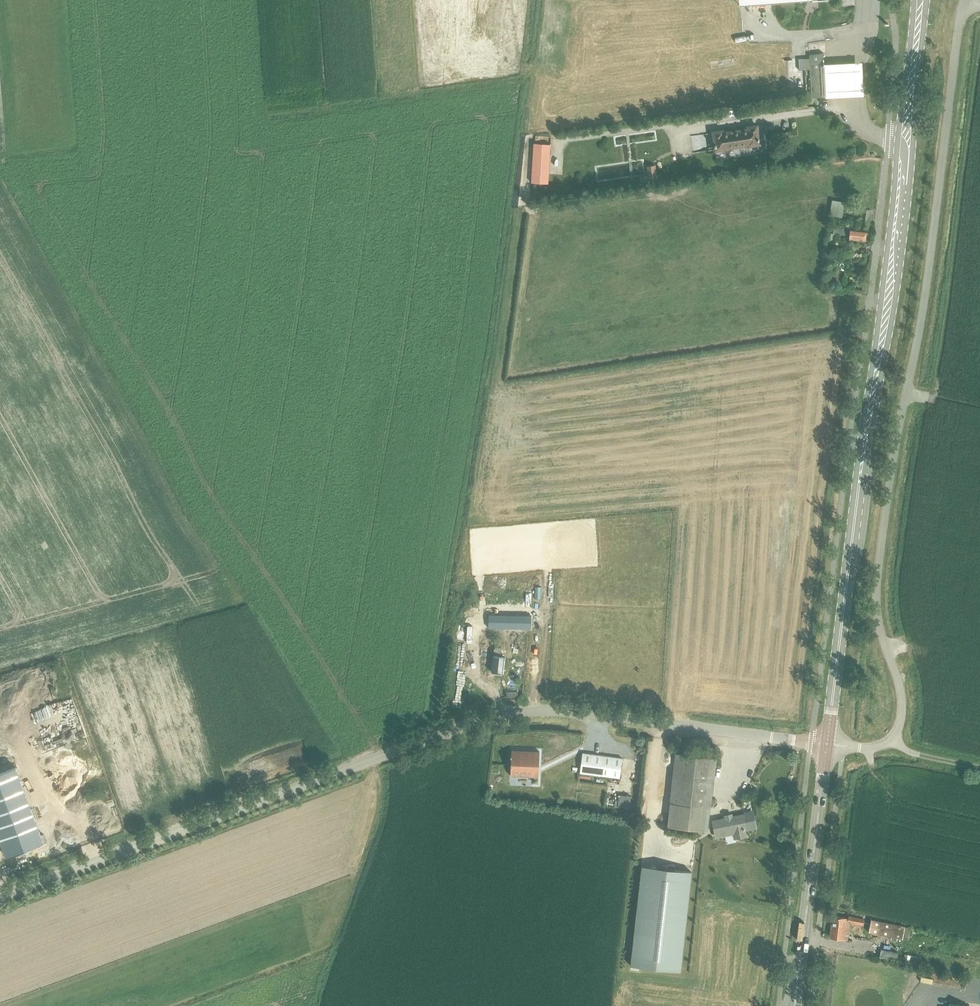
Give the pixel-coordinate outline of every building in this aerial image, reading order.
[(743,39),(744,46),(767,43),(767,37),(743,39)] [(799,70),(810,70),(811,98),(826,97),(823,53),(809,55),(809,58),(798,59),(799,70)] [(865,54),(825,55),(826,92),(867,90),(865,54)] [(748,127),(749,129),(723,133),(722,130),(713,132),(715,151),(727,150),(727,148),(748,145),(750,146),(760,145),(758,126),(748,127)] [(550,144),(533,142),(531,182),(548,183),(550,144)] [(657,174),(640,176),(641,183),(658,181),(657,174)] [(841,217),(844,202),(832,200),(830,216),(841,217)] [(861,226),(869,227),(871,210),(863,209),(861,226)] [(868,231),(847,228),(847,227),(835,226),(834,232),(831,232),(831,238),(839,240),(840,234),(849,235),(850,239),(866,242),(868,231)] [(489,614),(489,628),(531,628),(531,615),(489,614)] [(488,640),(485,661),(493,662),(492,672),(503,673),(503,671),(511,672),(512,658),(501,656),(502,641),(488,640)] [(511,750),(510,775),(531,776),(532,767),(539,767),(539,751),(511,750)] [(622,758),(582,753),(579,773),(619,778),(622,758)] [(677,754),(668,827),(708,832),(717,759),(677,754)] [(0,773),(0,840),(6,856),(44,842),(46,842),(43,834),(41,835),(16,767),(0,773)] [(754,827),(751,813),(712,821),(715,837),(733,833),(734,839),(746,836),(744,829),(754,827)] [(642,866),(631,966),(680,972),(692,872),(642,866)] [(847,940),(850,923),(863,925),(864,919),(848,916),(848,918),(832,916),(829,938),(847,940)] [(868,932),(902,939),(905,926),(871,919),(868,932)] [(880,949),(879,957),(896,961),(898,953),(880,949)]
